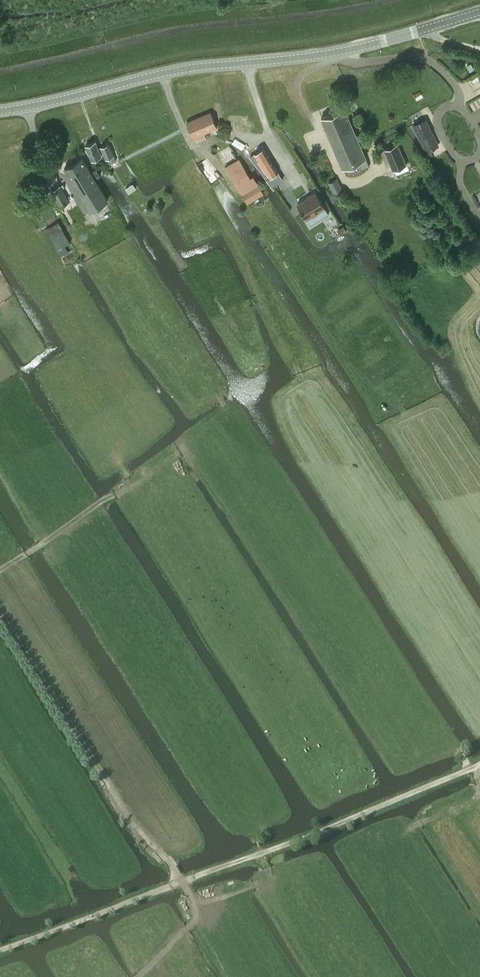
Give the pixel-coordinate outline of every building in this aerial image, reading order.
[(343,167),(366,157),(345,107),(322,117),(343,167)] [(204,132),(217,126),(210,111),(187,121),(194,136),(196,135),(198,141),(205,138),(204,132)] [(425,119),(414,124),(420,138),(432,132),(425,119)] [(116,160),(114,155),(109,143),(99,148),(96,141),(87,145),(92,158),(102,155),(101,153),(104,152),(106,157),(108,157),(110,163),(116,160)] [(385,148),(393,169),(406,163),(398,143),(385,148)] [(263,148),(254,153),(250,156),(267,178),(278,171),(263,148)] [(92,210),(108,200),(95,178),(100,175),(96,169),(91,172),(83,157),(66,167),(92,210)] [(264,193),(258,184),(253,176),(251,177),(239,158),(225,166),(248,202),(264,193)] [(335,177),(327,180),(330,186),(338,182),(335,177)] [(129,193),(136,188),(133,183),(126,188),(129,193)] [(61,185),(53,189),(61,205),(69,201),(61,185)] [(316,192),(298,203),(307,217),(324,207),(316,192)] [(343,226),(337,230),(340,235),(347,231),(343,225),(343,226)]
